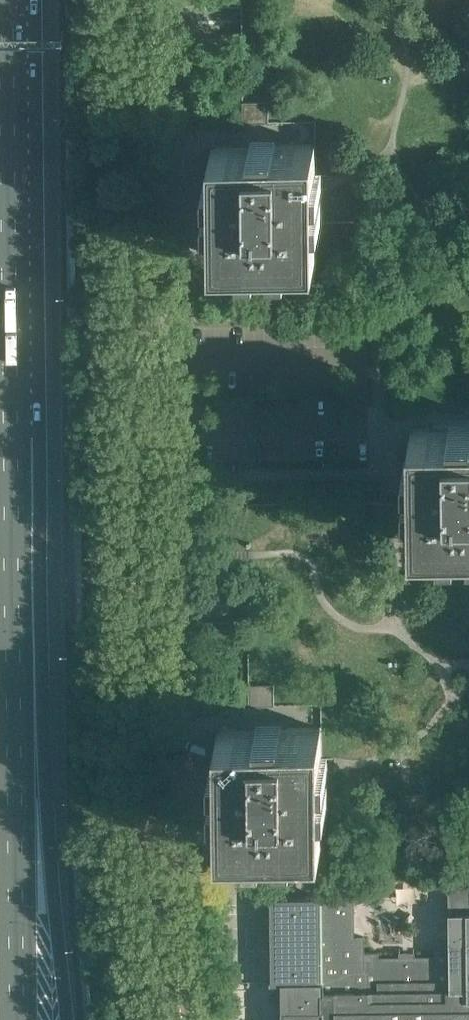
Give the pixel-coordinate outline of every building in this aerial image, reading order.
[(316,139),(209,140),(210,203),(210,250),(317,250),(316,139)] [(399,420),(399,479),(399,535),(468,535),(468,420),(399,420)] [(319,723),(205,724),(205,838),(320,837),(320,780),(319,723)] [(449,884),(449,941),(435,941),(435,951),(435,956),(379,956),(379,952),(364,952),(364,935),(355,936),(354,899),(332,899),(323,899),(323,897),(269,897),(269,901),(271,901),(272,980),(270,980),(270,981),(270,983),(281,983),(282,1019),(468,1019),(468,883),(449,884)]
